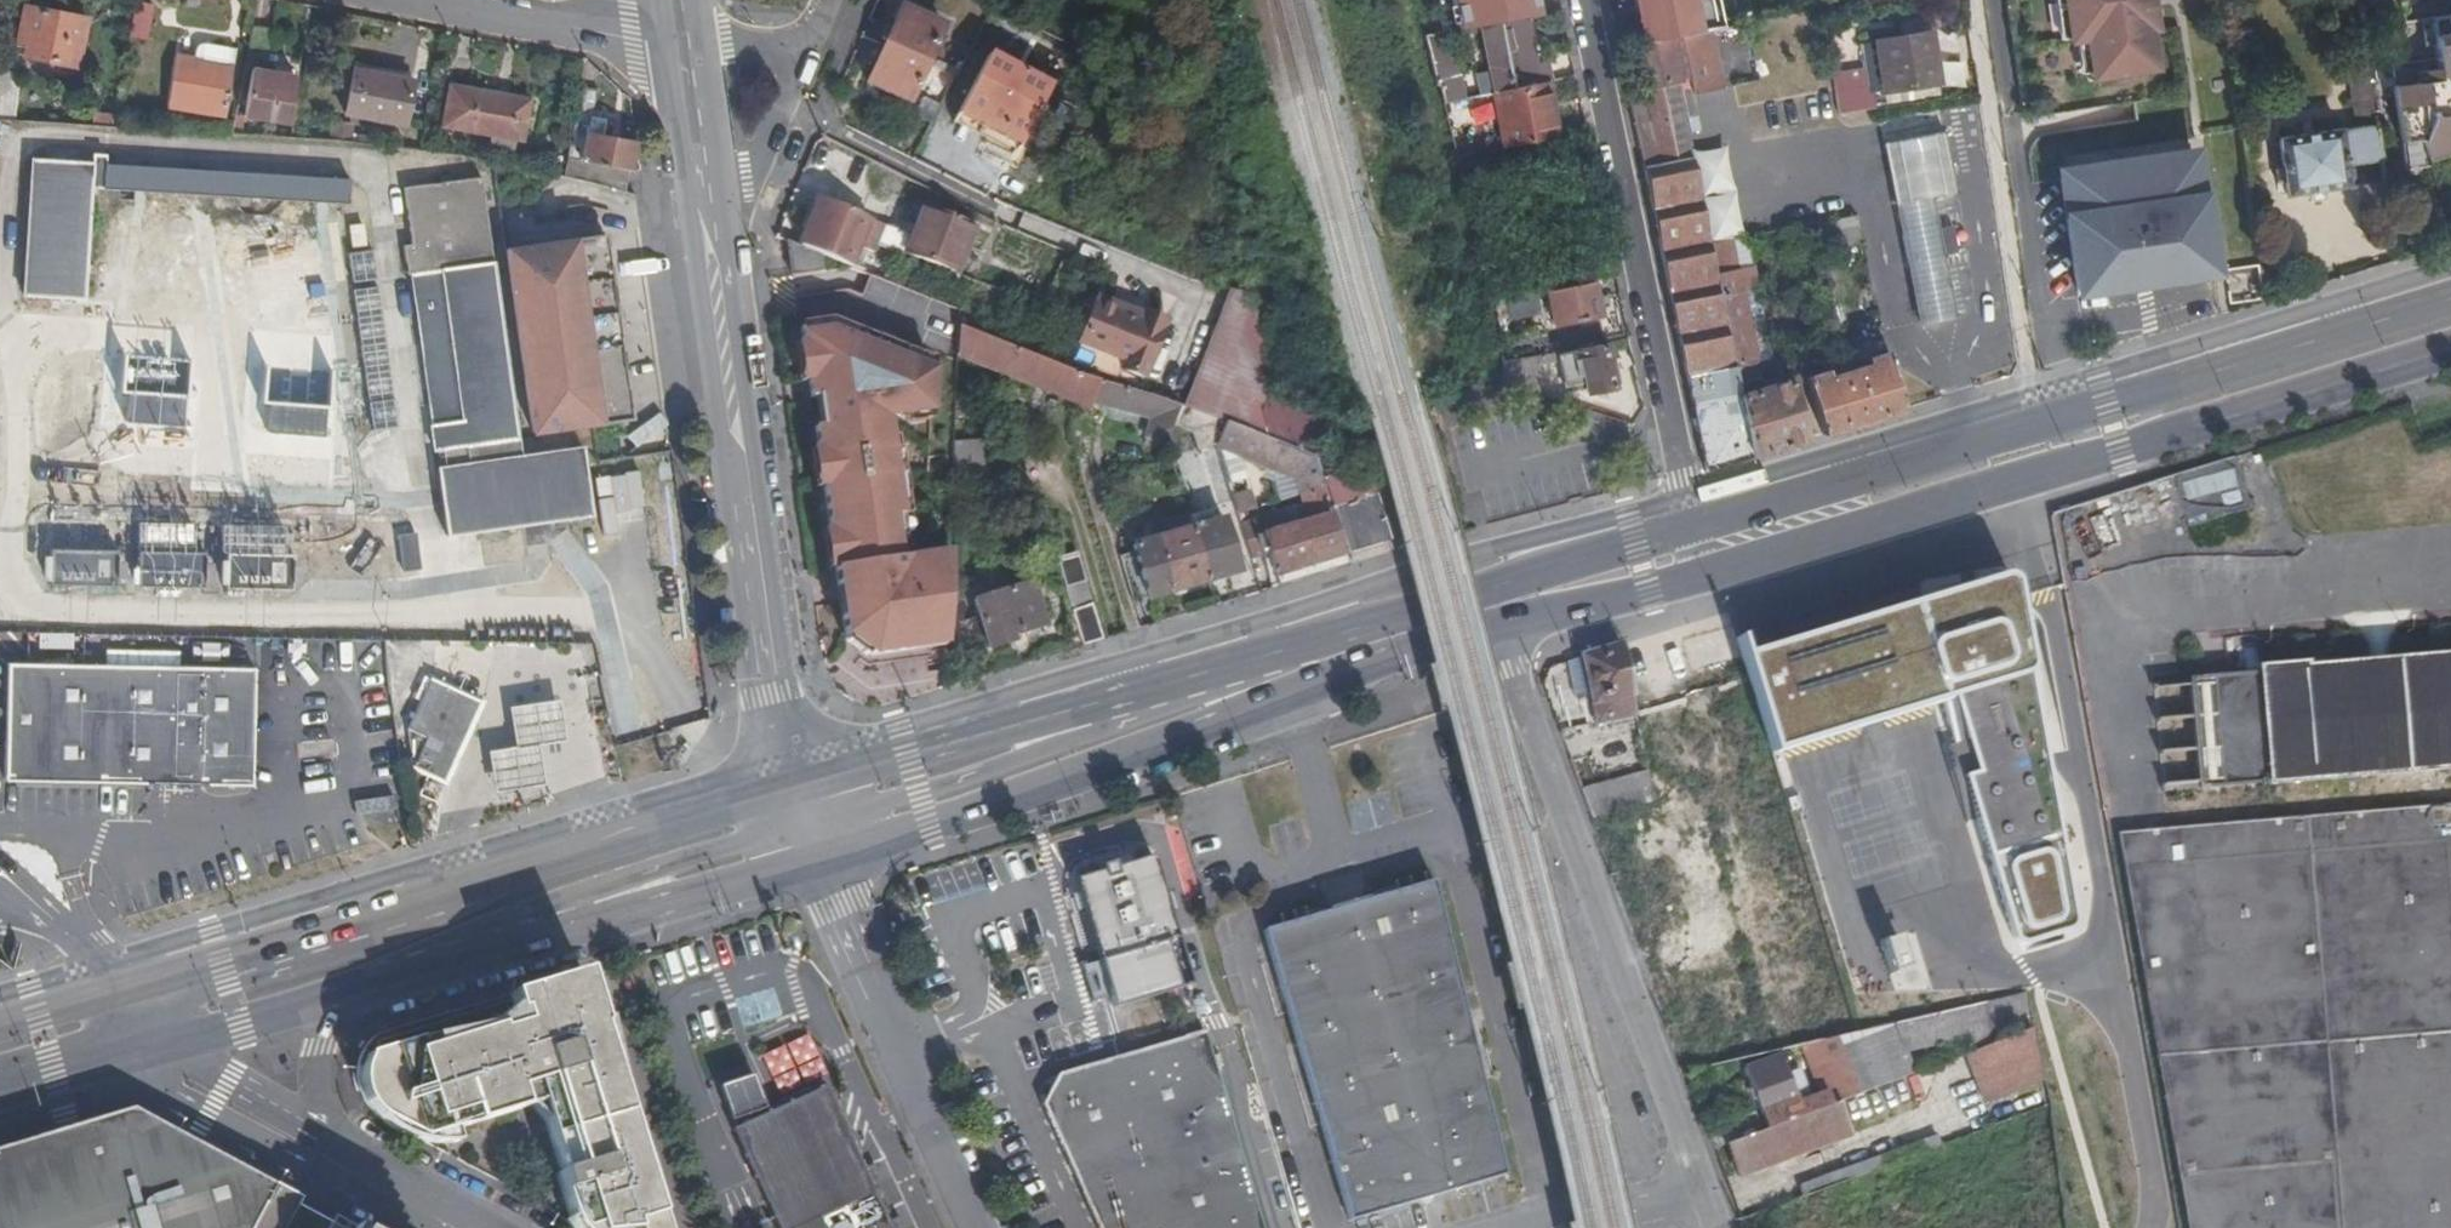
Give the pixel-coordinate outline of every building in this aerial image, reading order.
[(137,0),(135,0),(129,32),(147,35),(153,3),(137,0)] [(1466,26),(1480,24),(1526,16),(1536,14),(1533,0),(1459,0),(1466,26)] [(1641,42),(1667,38),(1679,35),(1711,29),(1725,26),(1720,0),(1633,0),(1641,42)] [(2088,78),(2154,69),(2148,30),(2154,29),(2150,0),(2061,0),(2067,41),(2082,39),(2088,78)] [(87,18),(25,6),(19,30),(28,32),(24,53),(79,64),(87,18)] [(900,9),(883,47),(925,66),(943,30),(900,9)] [(2427,16),(2434,66),(2414,70),(2415,81),(2392,84),(2399,141),(2420,140),(2427,158),(2450,152),(2450,12),(2427,16)] [(1526,16),(1480,24),(1489,69),(1493,89),(1493,91),(1497,91),(1545,81),(1551,80),(1548,64),(1536,65),(1526,16)] [(252,24),(246,57),(265,60),(273,29),(252,24)] [(1722,87),(1711,29),(1679,35),(1691,93),(1705,90),(1722,87)] [(1878,37),(1882,64),(1886,85),(1939,77),(1932,30),(1878,37)] [(1462,71),(1436,33),(1426,34),(1438,83),(1442,81),(1445,100),(1467,95),(1462,71)] [(1667,38),(1686,132),(1699,129),(1691,93),(1679,35),(1667,38)] [(1886,85),(1882,64),(1878,37),(1865,39),(1868,62),(1832,67),(1833,73),(1835,86),(1839,109),(1875,104),(1872,87),(1886,85)] [(1628,95),(1643,169),(1693,159),(1691,152),(1686,132),(1667,38),(1641,42),(1634,44),(1644,92),(1628,95)] [(233,47),(196,40),(193,58),(173,54),(166,103),(224,112),(233,47)] [(925,66),(883,47),(867,84),(907,104),(925,66)] [(1022,139),(1042,103),(1052,86),(992,54),(962,107),(1022,139)] [(1943,62),(1944,83),(1966,82),(1965,61),(1943,62)] [(413,78),(356,66),(348,110),(405,121),(413,78)] [(252,68),(244,114),(273,118),(276,97),(291,99),(295,75),(252,68)] [(1489,69),(1474,72),(1479,92),(1493,89),(1489,69)] [(0,70),(0,117),(15,118),(20,72),(0,70)] [(1497,91),(1507,145),(1556,135),(1545,81),(1497,91)] [(521,139),(529,99),(451,84),(444,124),(489,133),(514,138),(521,139)] [(632,152),(631,144),(602,136),(604,120),(590,117),(598,88),(581,84),(565,156),(568,157),(608,166),(627,172),(632,152)] [(2355,128),(2375,126),(2369,85),(2350,88),(2355,128)] [(1711,126),(1705,90),(1691,93),(1699,129),(1711,126)] [(1052,110),(1042,103),(1022,139),(962,107),(955,120),(1026,159),(1052,110)] [(234,112),(231,131),(240,131),(244,114),(234,112)] [(90,113),(89,122),(111,123),(113,114),(90,113)] [(2344,165),(2380,160),(2375,126),(2355,128),(2278,139),(2286,194),(2345,186),(2344,165)] [(514,138),(489,133),(486,149),(511,154),(514,138)] [(1711,243),(1732,238),(1744,236),(1724,144),(1691,152),(1693,159),(1711,243)] [(1928,149),(1890,155),(1896,200),(1949,192),(1943,153),(1929,155),(1928,149)] [(821,152),(814,173),(834,180),(842,159),(821,152)] [(2164,154),(2087,165),(2088,171),(2058,175),(2074,289),(2105,285),(2105,291),(2182,280),(2181,274),(2211,270),(2195,156),(2164,160),(2164,154)] [(88,296),(94,160),(35,157),(26,290),(88,296)] [(623,189),(627,172),(608,166),(568,157),(565,175),(595,181),(623,189)] [(1705,469),(1754,456),(1741,396),(1739,384),(1735,365),(1711,243),(1693,159),(1643,169),(1705,469)] [(348,198),(349,177),(108,161),(106,183),(348,198)] [(594,513),(585,446),(468,462),(466,444),(519,437),(481,178),(401,188),(435,423),(432,423),(436,449),(445,448),(449,465),(439,466),(448,534),(594,513)] [(815,201),(805,229),(858,250),(868,222),(815,201)] [(968,231),(926,215),(908,260),(951,276),(968,231)] [(799,246),(820,255),(852,267),(858,250),(805,229),(799,246)] [(533,433),(619,420),(632,418),(607,235),(507,249),(533,433)] [(1732,238),(1711,243),(1735,365),(1754,362),(1757,361),(1732,238)] [(799,246),(788,242),(793,273),(822,269),(820,255),(799,246)] [(371,250),(346,253),(350,283),(375,280),(371,250)] [(1598,314),(1591,280),(1585,282),(1546,289),(1554,323),(1598,314)] [(326,407),(330,432),(398,421),(377,284),(349,289),(364,384),(340,387),(343,405),(326,407)] [(1535,292),(1511,297),(1513,310),(1538,305),(1535,292)] [(1092,301),(1078,337),(1146,363),(1164,321),(1140,312),(1136,319),(1092,301)] [(871,652),(944,641),(945,596),(947,551),(906,549),(913,408),(932,409),(934,361),(831,322),(802,326),(811,395),(817,394),(821,423),(815,424),(845,632),(871,652)] [(1080,376),(1020,352),(959,328),(957,357),(1090,408),(1093,403),(1173,426),(1181,408),(1147,396),(1080,376)] [(1146,363),(1078,337),(1076,340),(1121,359),(1118,368),(1141,377),(1146,363)] [(1614,386),(1604,341),(1579,347),(1584,378),(1588,391),(1614,386)] [(1579,347),(1555,352),(1563,382),(1584,378),(1579,347)] [(1821,435),(1904,409),(1886,353),(1860,360),(1859,355),(1847,358),(1850,369),(1827,377),(1823,371),(1803,377),(1821,435)] [(1529,357),(1503,363),(1502,384),(1537,395),(1529,357)] [(1735,365),(1739,384),(1758,379),(1754,362),(1735,365)] [(1754,456),(1804,440),(1792,380),(1741,396),(1754,456)] [(1173,426),(1093,403),(1090,408),(1149,422),(1143,440),(1145,441),(1161,446),(1165,448),(1173,426)] [(1198,448),(1219,447),(1224,424),(1181,408),(1173,426),(1196,435),(1198,448)] [(1315,459),(1267,439),(1224,424),(1219,447),(1297,477),(1306,504),(1280,513),(1285,527),(1264,533),(1277,573),(1347,552),(1315,459)] [(962,504),(986,502),(988,439),(953,441),(950,494),(961,493),(962,504)] [(1161,446),(1145,441),(1143,447),(1159,452),(1161,446)] [(2238,456),(2179,474),(2195,526),(2253,508),(2238,456)] [(1386,540),(1369,481),(1315,459),(1347,552),(1386,540)] [(1228,480),(1238,512),(1256,506),(1246,475),(1228,480)] [(961,493),(950,494),(949,506),(962,504),(961,493)] [(1151,596),(1210,579),(1194,526),(1184,496),(1153,506),(1157,522),(1151,524),(1154,537),(1134,543),(1151,596)] [(1194,526),(1210,579),(1240,570),(1223,517),(1194,526)] [(50,581),(285,587),(286,525),(131,521),(131,526),(51,524),(50,581)] [(21,584),(37,585),(38,549),(22,549),(21,584)] [(1281,584),(1350,562),(1347,552),(1277,573),(1281,584)] [(1066,585),(1085,580),(1078,554),(1057,559),(1066,585)] [(2005,578),(1736,643),(1767,770),(1932,724),(1997,960),(2073,938),(2005,578)] [(1073,609),(1092,602),(1085,580),(1066,585),(1073,609)] [(944,641),(943,657),(1013,638),(1012,631),(1043,623),(1032,582),(973,599),(979,616),(962,622),(955,596),(945,596),(944,641)] [(1083,643),(1105,637),(1092,602),(1073,609),(1083,643)] [(1638,714),(1624,643),(1583,655),(1590,689),(1597,721),(1638,714)] [(1583,655),(1570,659),(1575,692),(1590,689),(1583,655)] [(2188,681),(2197,789),(2450,767),(2450,658),(2303,671),(2302,666),(2259,670),(2259,675),(2188,681)] [(251,665),(4,664),(1,781),(250,784),(251,665)] [(429,737),(419,757),(416,766),(446,780),(483,700),(433,678),(411,728),(429,737)] [(2197,789),(2188,681),(2152,685),(2162,792),(2197,789)] [(566,741),(560,700),(509,707),(515,746),(488,750),(493,791),(545,784),(540,745),(566,741)] [(415,756),(419,757),(429,737),(411,728),(415,756)] [(1648,768),(1583,788),(1593,816),(1654,797),(1648,768)] [(2187,1227),(2450,1227),(2450,805),(2117,834),(2187,1227)] [(1148,851),(1085,872),(1128,996),(1187,975),(1148,851)] [(1505,1172),(1421,884),(1388,894),(1381,890),(1355,897),(1354,903),(1332,910),(1328,905),(1302,912),(1300,920),(1264,929),(1352,1219),(1505,1172)] [(1878,942),(1894,996),(1929,986),(1913,932),(1878,942)] [(1870,996),(1888,992),(1878,944),(1859,948),(1870,996)] [(660,1215),(585,972),(438,1016),(380,1034),(371,1044),(367,1051),(364,1060),(362,1069),(364,1087),(369,1098),(374,1106),(380,1112),(408,1127),(419,1123),(423,1135),(427,1137),(545,1103),(558,1145),(549,1148),(557,1177),(552,1180),(563,1210),(568,1225),(572,1227),(620,1227),(660,1215)] [(1761,1111),(1709,1130),(1716,1149),(1728,1144),(1841,1100),(1913,1072),(1904,1050),(1968,1035),(1970,1042),(1987,1039),(1986,1031),(2013,1023),(2015,1033),(2032,1027),(2029,1011),(2026,992),(1857,1033),(1803,1046),(1823,1094),(1811,1098),(1800,1070),(1789,1074),(1781,1056),(1745,1070),(1761,1111)] [(2042,1080),(2032,1027),(2015,1033),(1965,1052),(1985,1102),(2042,1080)] [(1098,1227),(1260,1227),(1202,1030),(1056,1074),(1041,1104),(1098,1227)] [(858,1161),(822,1083),(715,1132),(758,1227),(889,1227),(886,1221),(864,1173),(858,1161)] [(1841,1100),(1728,1144),(1741,1175),(1852,1132),(1841,1100)] [(265,1182),(131,1109),(36,1137),(0,1148),(0,1169),(65,1150),(126,1130),(224,1185),(222,1189),(253,1205),(265,1182)] [(332,1219),(328,1227),(321,1223),(288,1204),(292,1196),(265,1182),(253,1205),(222,1189),(224,1185),(126,1130),(65,1150),(0,1169),(0,1227),(348,1227),(332,1219)] [(1800,1188),(1803,1197),(1853,1179),(1872,1172),(1941,1146),(1937,1135),(1800,1188)] [(864,1159),(858,1161),(864,1173),(869,1170),(864,1159)] [(660,1215),(620,1227),(664,1227),(660,1215)] [(889,1227),(895,1227),(891,1219),(886,1221),(889,1227)]
